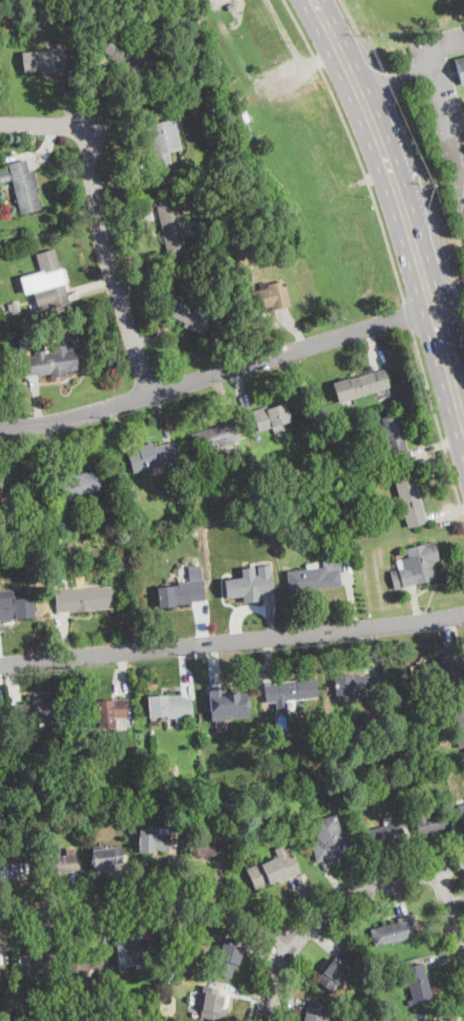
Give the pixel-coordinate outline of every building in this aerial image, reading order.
[(109,35),(128,47),(133,40),(153,53),(136,79),(123,71),(125,68),(110,58),(111,57),(99,50),(109,35)] [(63,48),(66,71),(40,74),(39,71),(24,72),(22,53),(63,48)] [(454,59),(463,56),(463,85),(461,86),(454,59)] [(250,120),(245,122),(233,93),(237,91),(250,120)] [(242,122),(237,125),(233,116),(238,114),(242,122)] [(156,166),(155,166),(147,125),(174,119),(180,149),(168,151),(170,163),(156,166)] [(217,134),(206,138),(202,125),(213,122),(217,134)] [(13,181),(0,183),(0,174),(10,171),(9,164),(27,160),(29,171),(29,172),(35,171),(39,188),(35,188),(40,209),(20,214),(13,181)] [(188,253),(167,257),(157,207),(178,202),(188,253)] [(59,265),(60,269),(61,269),(65,283),(64,283),(70,303),(51,308),(51,306),(38,310),(33,290),(45,287),(35,254),(54,249),(59,265)] [(287,306),(274,309),(273,309),(272,306),(254,310),(250,292),(260,290),(259,283),(283,278),(289,306),(287,306)] [(213,316),(203,337),(183,327),(185,322),(168,314),(177,297),(213,316)] [(20,313),(11,315),(8,305),(17,302),(20,313)] [(25,352),(13,353),(11,339),(23,337),(25,352)] [(44,345),(46,354),(75,349),(78,369),(65,371),(66,376),(51,378),(51,373),(25,376),(22,358),(36,356),(34,346),(44,345)] [(385,370),(390,387),(338,402),(333,383),(348,378),(349,380),(371,373),(372,374),(385,370)] [(271,423),(258,427),(252,409),(266,405),(267,408),(285,403),(292,427),(274,433),(271,423)] [(409,459),(392,463),(391,460),(385,461),(383,452),(389,450),(381,417),(399,413),(410,458),(409,459)] [(220,446),(221,450),(212,453),(211,449),(197,453),(191,434),(234,421),(240,440),(220,446)] [(341,440),(337,445),(333,441),(337,436),(341,440)] [(173,442),(178,460),(175,461),(177,469),(166,472),(163,464),(133,473),(128,454),(139,451),(138,446),(152,442),(154,447),(173,442)] [(342,474),(335,476),(332,464),(339,462),(342,474)] [(59,496),(51,497),(49,478),(97,472),(100,491),(59,496)] [(427,523),(408,528),(394,481),(414,475),(427,523)] [(407,526),(402,528),(399,520),(404,519),(407,526)] [(400,588),(394,590),(390,572),(403,568),(401,560),(408,558),(406,549),(434,542),(439,560),(434,561),(438,579),(400,588)] [(339,560),(341,583),(342,586),(289,592),(286,573),(286,572),(307,569),(306,564),(317,563),(318,568),(325,567),(324,560),(338,558),(339,560)] [(175,606),(159,608),(156,588),(178,585),(177,583),(189,582),(187,566),(200,564),(204,600),(191,602),(192,604),(175,606)] [(261,597),(243,599),(243,597),(227,599),(224,580),(271,574),(274,592),(261,594),(261,597)] [(57,613),(55,591),(111,586),(113,608),(57,613)] [(34,617),(0,621),(0,598),(11,597),(12,599),(32,597),(34,617)] [(461,643),(463,659),(463,693),(449,695),(446,676),(442,677),(440,662),(442,662),(441,655),(442,655),(441,649),(445,648),(445,646),(461,643)] [(352,674),(353,676),(365,675),(366,676),(378,675),(379,695),(352,697),(352,695),(335,696),(334,676),(352,674)] [(295,700),(296,710),(290,710),(290,708),(276,710),(276,702),(265,703),(265,699),(264,685),(278,684),(278,683),(296,681),(296,679),(315,678),(317,698),(295,700)] [(425,679),(426,687),(429,687),(430,695),(419,696),(417,680),(425,679)] [(244,684),(246,703),(214,707),(214,714),(205,715),(202,685),(211,684),(211,687),(244,684)] [(182,694),(182,699),(191,698),(193,717),(182,718),(183,728),(176,728),(175,718),(168,718),(168,716),(148,717),(147,697),(182,694)] [(114,728),(99,729),(97,701),(125,699),(127,718),(115,718),(115,728),(114,728)] [(22,725),(15,726),(13,706),(22,705),(58,701),(60,721),(22,725)] [(454,711),(463,708),(463,747),(459,748),(456,735),(456,734),(460,733),(454,711)] [(387,787),(382,789),(379,781),(385,779),(387,787)] [(198,789),(181,790),(180,783),(198,782),(198,789)] [(285,797),(279,802),(275,796),(281,792),(285,797)] [(144,810),(134,811),(133,803),(144,802),(144,810)] [(427,810),(428,816),(444,812),(449,828),(419,836),(412,813),(427,809),(427,810)] [(336,815),(341,834),(351,831),(357,851),(316,862),(311,842),(317,840),(312,821),(336,815)] [(386,845),(370,849),(365,831),(401,821),(406,839),(386,845)] [(169,834),(169,851),(155,850),(155,853),(138,852),(138,834),(169,834)] [(228,841),(226,857),(218,856),(218,857),(207,856),(207,858),(187,855),(189,836),(228,841)] [(114,864),(114,870),(106,871),(106,868),(101,869),(101,867),(92,868),(90,850),(120,846),(122,864),(114,864)] [(56,876),(41,877),(39,859),(66,856),(65,849),(74,848),(76,871),(57,872),(58,876),(56,876)] [(291,854),(300,873),(278,883),(277,880),(255,889),(246,869),(260,864),(260,865),(290,852),(291,854)] [(6,883),(0,884),(0,865),(3,865),(18,863),(20,879),(6,880),(6,883)] [(404,939),(374,947),(370,930),(398,922),(397,918),(412,915),(417,936),(404,939)] [(119,966),(117,966),(115,942),(148,938),(151,962),(119,966)] [(242,950),(231,979),(211,972),(223,942),(242,949),(242,950)] [(335,988),(331,992),(317,981),(334,958),(342,949),(356,960),(335,988)] [(86,983),(68,985),(66,954),(102,952),(104,969),(86,971),(87,983),(86,983)] [(35,973),(21,974),(19,957),(48,955),(49,972),(35,973)] [(428,984),(432,999),(408,1006),(407,1001),(413,1000),(409,986),(401,988),(397,973),(404,971),(404,968),(422,963),(428,984)] [(224,1013),(223,1020),(199,1018),(204,985),(210,986),(208,994),(222,996),(221,1007),(225,1008),(224,1013)] [(324,1019),(324,1020),(304,1020),(309,1001),(326,1005),(325,1009),(332,1010),(329,1020),(324,1019)] [(128,1019),(118,1019),(118,1009),(127,1009),(128,1019)]
